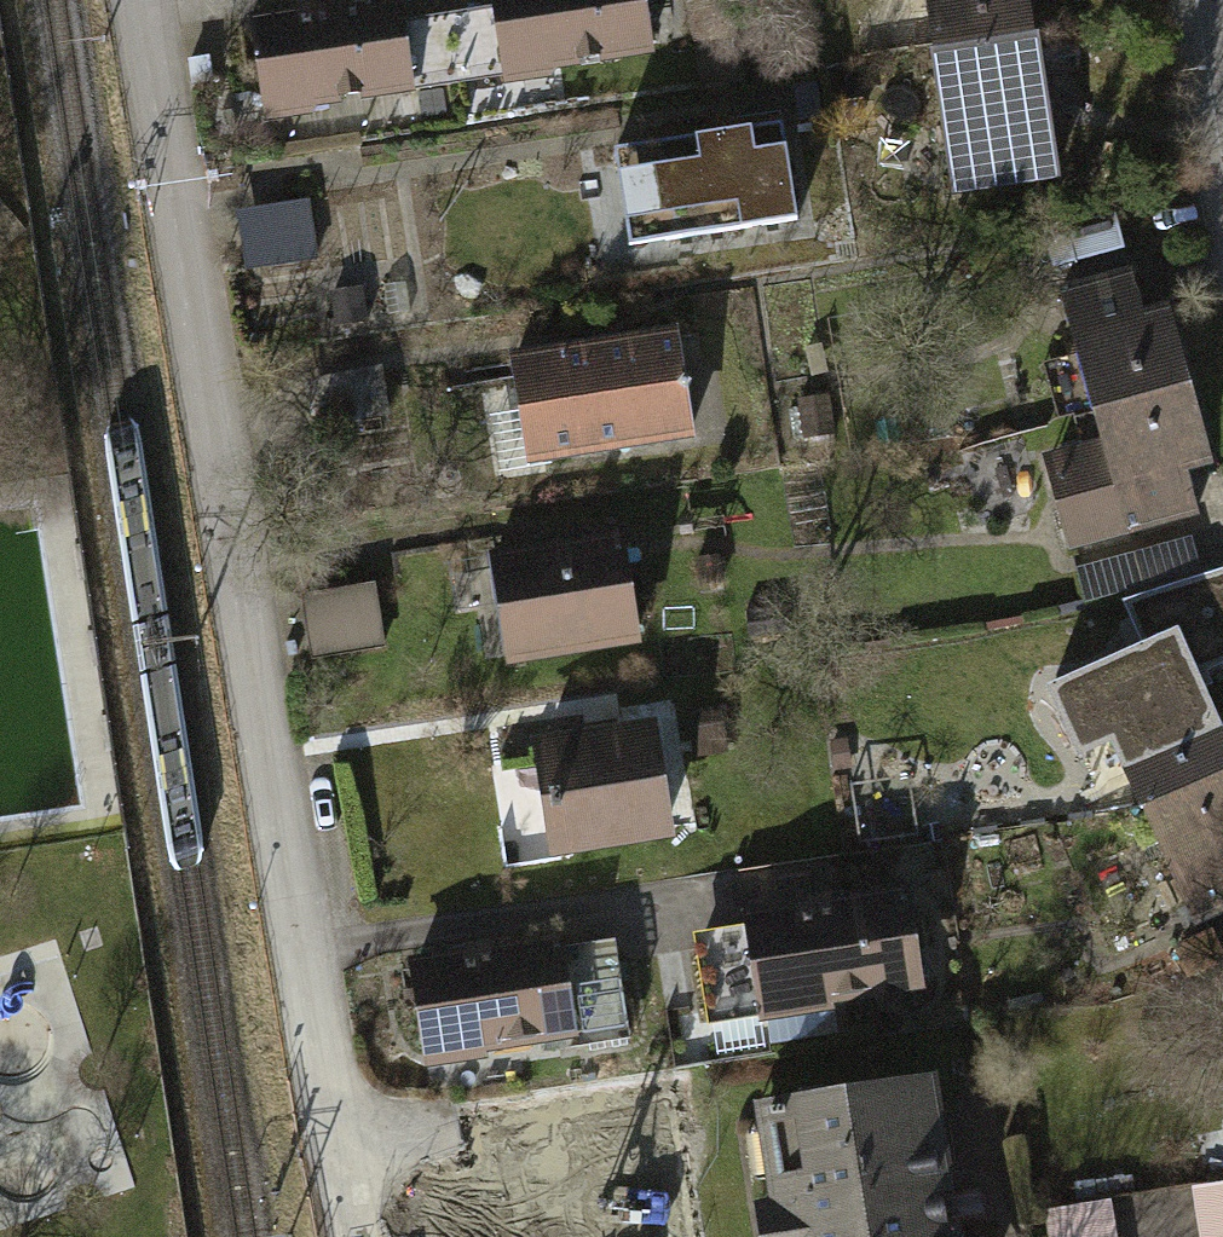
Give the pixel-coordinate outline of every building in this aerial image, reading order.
[(489,16),(500,84),(641,62),(631,0),(487,0),(489,16)] [(1036,40),(1029,0),(918,0),(928,57),(1036,40)] [(396,31),(391,1),(246,24),(262,123),(407,99),(396,31)] [(396,31),(407,99),(500,84),(489,16),(396,31)] [(1036,40),(928,57),(953,209),(1061,191),(1036,40)] [(588,188),(599,250),(737,227),(739,237),(798,227),(780,121),(728,130),(729,137),(613,156),(617,183),(588,188)] [(235,215),(243,277),(316,267),(307,205),(235,215)] [(1116,226),(1046,243),(1053,273),(1124,256),(1116,226)] [(1086,420),(1185,394),(1162,307),(1141,312),(1132,277),(1054,297),(1071,362),(1045,368),(1060,426),(1086,420)] [(689,449),(669,333),(503,361),(523,477),(689,449)] [(377,373),(301,386),(308,429),(384,416),(377,373)] [(1185,394),(1086,420),(1093,446),(1030,462),(1054,554),(1190,519),(1181,482),(1206,476),(1185,394)] [(821,402),(793,406),(799,444),(827,440),(821,402)] [(635,643),(616,533),(488,555),(507,664),(635,643)] [(1198,541),(1093,563),(1100,597),(1206,575),(1198,541)] [(368,591),(297,603),(307,666),(379,654),(368,591)] [(1222,778),(1222,748),(1202,698),(1171,711),(1155,672),(1086,701),(1105,746),(1061,765),(1083,816),(1127,797),(1135,815),(1222,778)] [(718,714),(685,719),(692,762),(725,757),(718,714)] [(671,839),(652,725),(530,745),(549,859),(671,839)] [(1135,815),(1178,917),(1222,898),(1222,778),(1135,815)] [(918,995),(902,891),(738,916),(740,931),(754,1020),(918,995)] [(703,1028),(754,1020),(740,931),(689,939),(703,1028)] [(555,954),(552,936),(401,961),(419,1072),(570,1047),(555,954)] [(555,954),(570,1047),(621,1039),(605,946),(555,954)] [(936,1086),(753,1112),(766,1205),(749,1208),(754,1236),(958,1236),(936,1086)] [(1192,1194),(1198,1236),(1222,1236),(1222,1190),(1192,1194)] [(1112,1205),(1042,1214),(1045,1236),(1116,1236),(1112,1205)]
